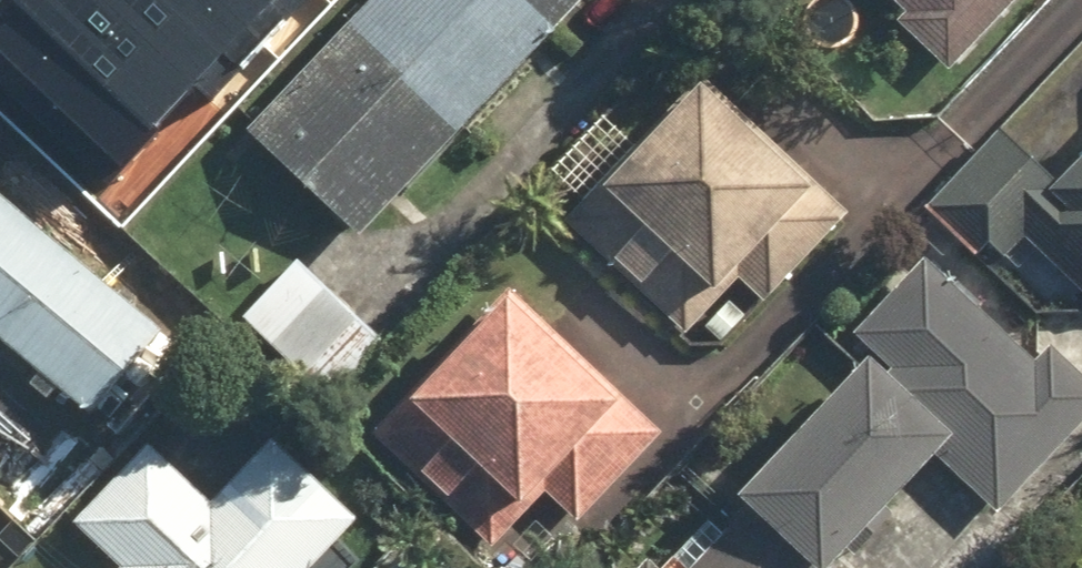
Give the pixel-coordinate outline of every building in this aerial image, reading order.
[(119,171),(284,0),(0,0),(0,58),(119,171)] [(590,0),(377,0),(260,128),(375,233),(590,0)] [(918,6),(905,19),(956,70),(969,57),(1027,0),(912,0),(918,6)] [(864,204),(711,62),(566,218),(719,360),(864,204)] [(1081,291),(1081,169),(1073,178),(1013,120),(936,200),(1005,267),(1030,241),(1081,291)] [(44,364),(31,380),(52,398),(65,382),(100,411),(172,324),(0,180),(0,328),(44,364)] [(834,567),(839,567),(950,452),(1007,506),(1081,428),(1081,362),(1058,339),(1044,354),(936,251),(843,349),(860,366),(746,484),(759,496),(834,567)] [(400,342),(307,252),(247,314),(340,404),(400,342)] [(550,492),(584,523),(677,424),(517,276),(376,427),(501,544),(550,492)] [(347,537),(369,514),(294,441),(232,505),(164,439),(87,518),(130,560),(121,567),(355,567),(367,556),(347,537)] [(759,496),(690,567),(834,567),(759,496)] [(658,554),(645,567),(673,567),(658,554)]
